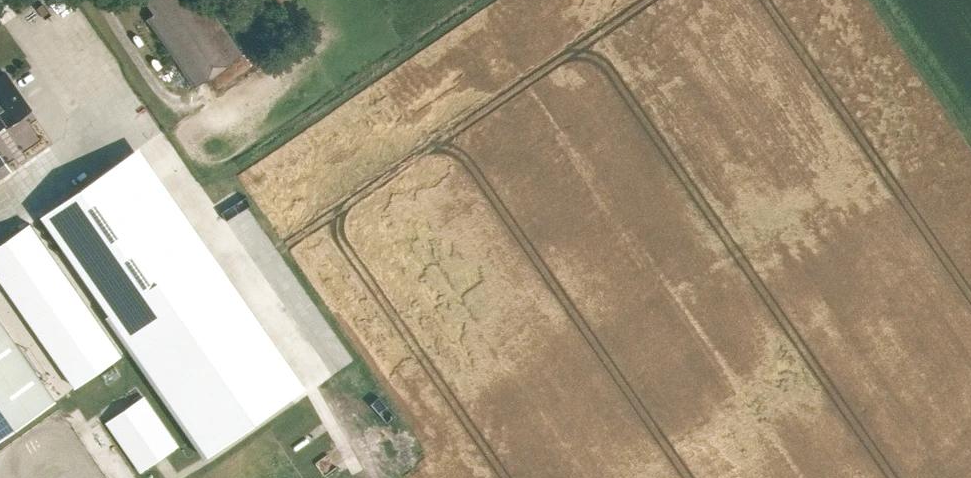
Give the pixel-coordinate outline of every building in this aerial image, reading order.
[(207,4),(204,6),(199,0),(146,0),(155,13),(146,19),(194,88),(242,55),(207,4)] [(4,73),(0,76),(0,128),(5,124),(7,126),(30,110),(4,73)] [(139,148),(42,216),(208,455),(306,387),(139,148)] [(12,169),(0,153),(0,177),(12,169)] [(121,355),(30,223),(0,244),(0,280),(75,387),(121,355)] [(0,319),(0,448),(60,407),(0,319)] [(144,398),(108,423),(140,471),(176,446),(144,398)]
